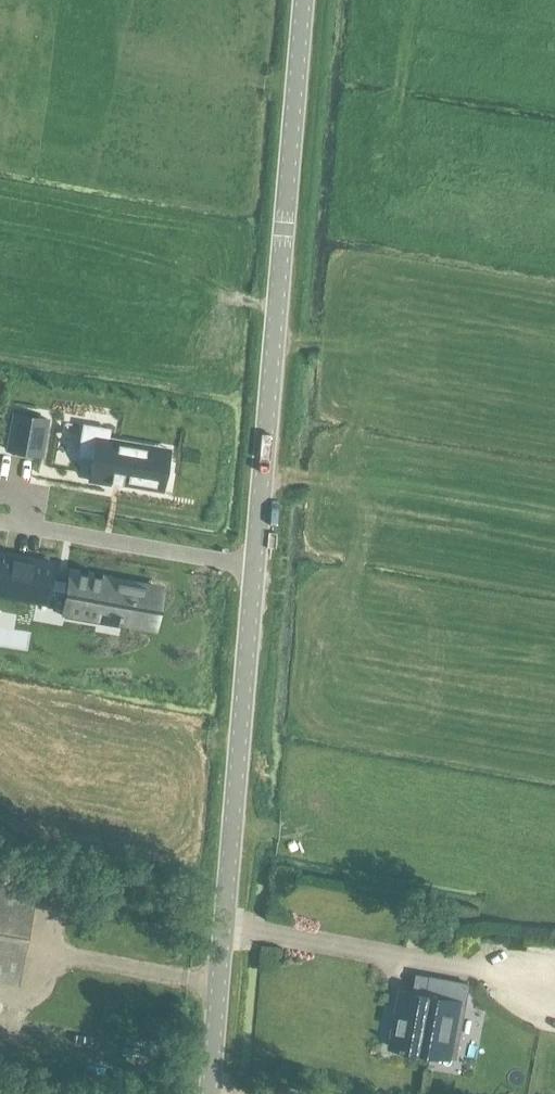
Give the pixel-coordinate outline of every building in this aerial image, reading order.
[(14,413),(8,449),(42,455),(49,419),(14,413)] [(85,424),(79,454),(94,457),(90,479),(111,483),(112,481),(113,482),(113,481),(121,483),(123,483),(123,481),(163,488),(169,454),(107,443),(110,428),(85,424)] [(36,599),(38,590),(69,595),(66,610),(97,616),(99,606),(122,610),(120,620),(153,625),(159,587),(73,572),(71,580),(49,576),(52,561),(0,552),(0,593),(36,599)] [(20,985),(37,889),(0,882),(0,982),(20,985)] [(391,1046),(432,1053),(435,1036),(448,1038),(453,1039),(457,1017),(458,1017),(459,1008),(458,1011),(451,1010),(453,1002),(457,1003),(457,1002),(465,1004),(469,984),(430,977),(427,996),(401,991),(391,1046)]
